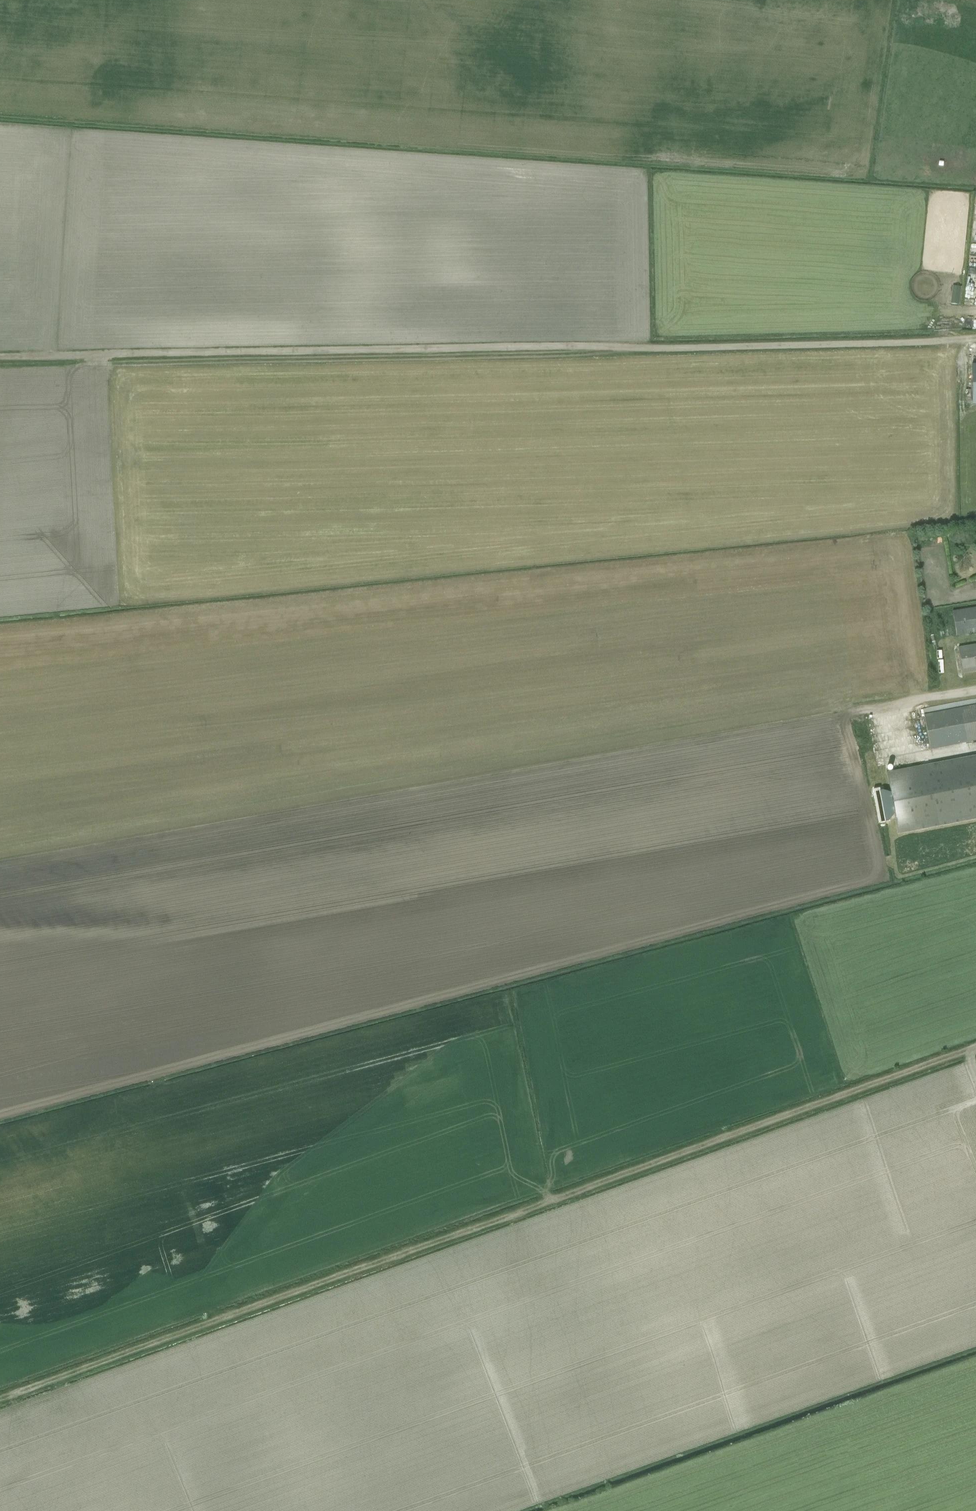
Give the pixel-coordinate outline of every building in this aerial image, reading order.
[(959,305),(961,287),(953,286),(951,304),(959,305)] [(967,295),(966,305),(975,307),(975,296),(967,295)] [(967,328),(967,319),(947,318),(947,328),(967,328)] [(953,612),(957,636),(975,633),(975,608),(953,612)] [(958,648),(963,674),(975,672),(975,645),(958,648)] [(921,710),(931,750),(975,741),(975,699),(921,710)] [(885,796),(889,815),(895,814),(899,834),(975,819),(975,756),(887,773),(891,795),(885,796)]
